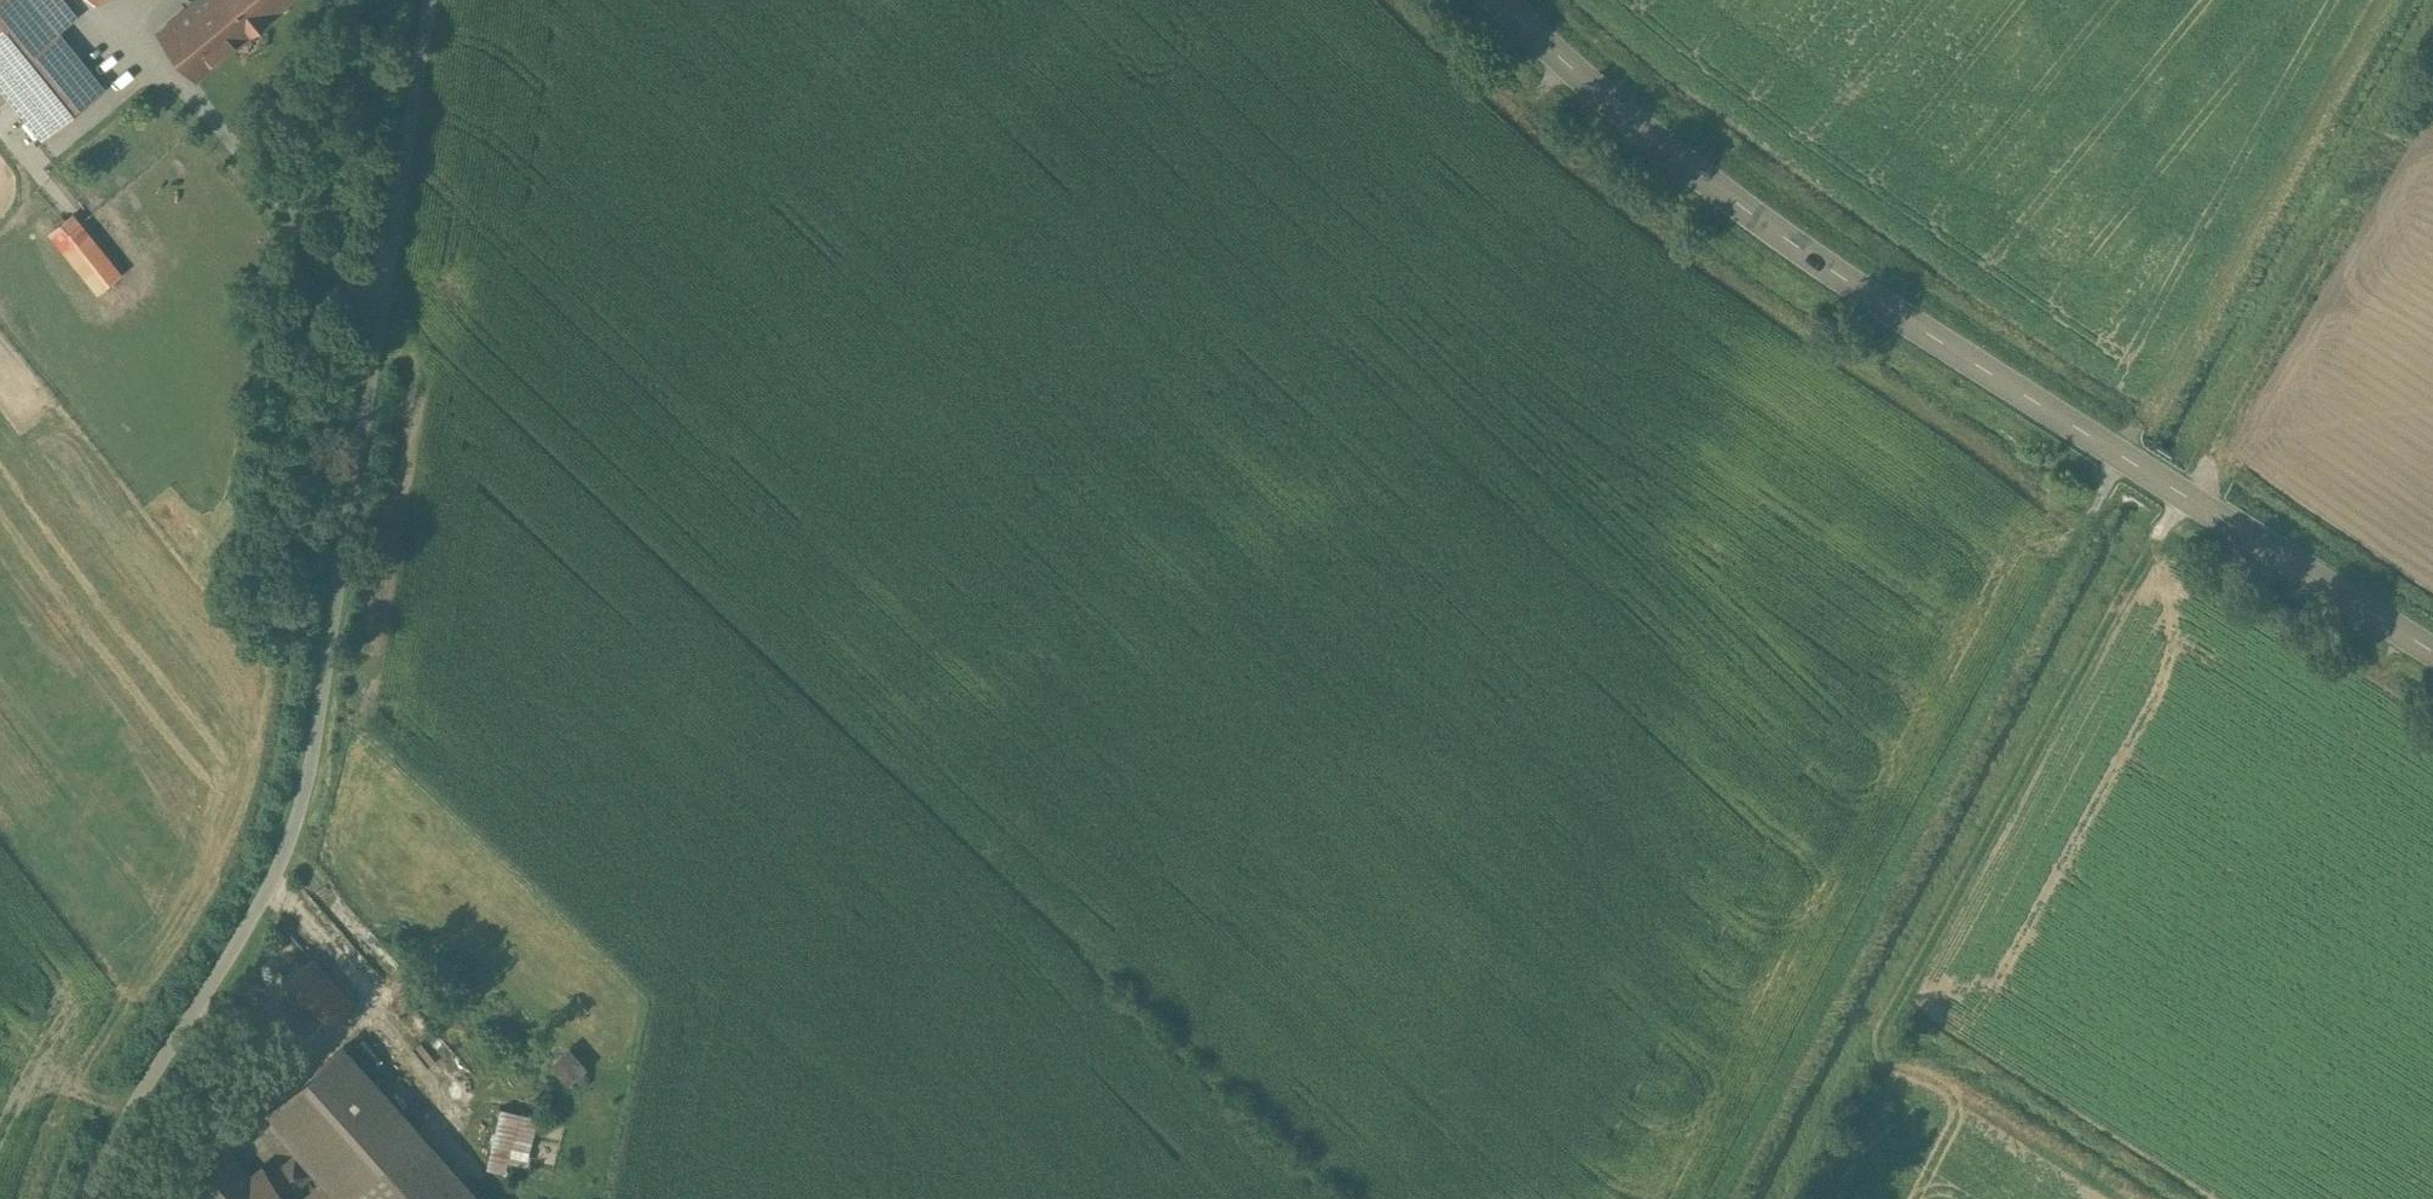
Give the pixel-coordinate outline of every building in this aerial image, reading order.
[(95,77),(32,0),(0,0),(0,82),(36,125),(95,77)] [(162,31),(196,73),(255,26),(234,0),(199,0),(162,31)] [(356,1049),(288,1116),(309,1138),(326,1154),(369,1198),(503,1198),(356,1049)] [(500,1105),(488,1153),(523,1161),(534,1113),(500,1105)] [(271,1175),(287,1194),(326,1154),(309,1138),(271,1175)] [(198,1185),(211,1198),(292,1198),(287,1194),(271,1175),(263,1166),(251,1177),(232,1155),(198,1185)]
